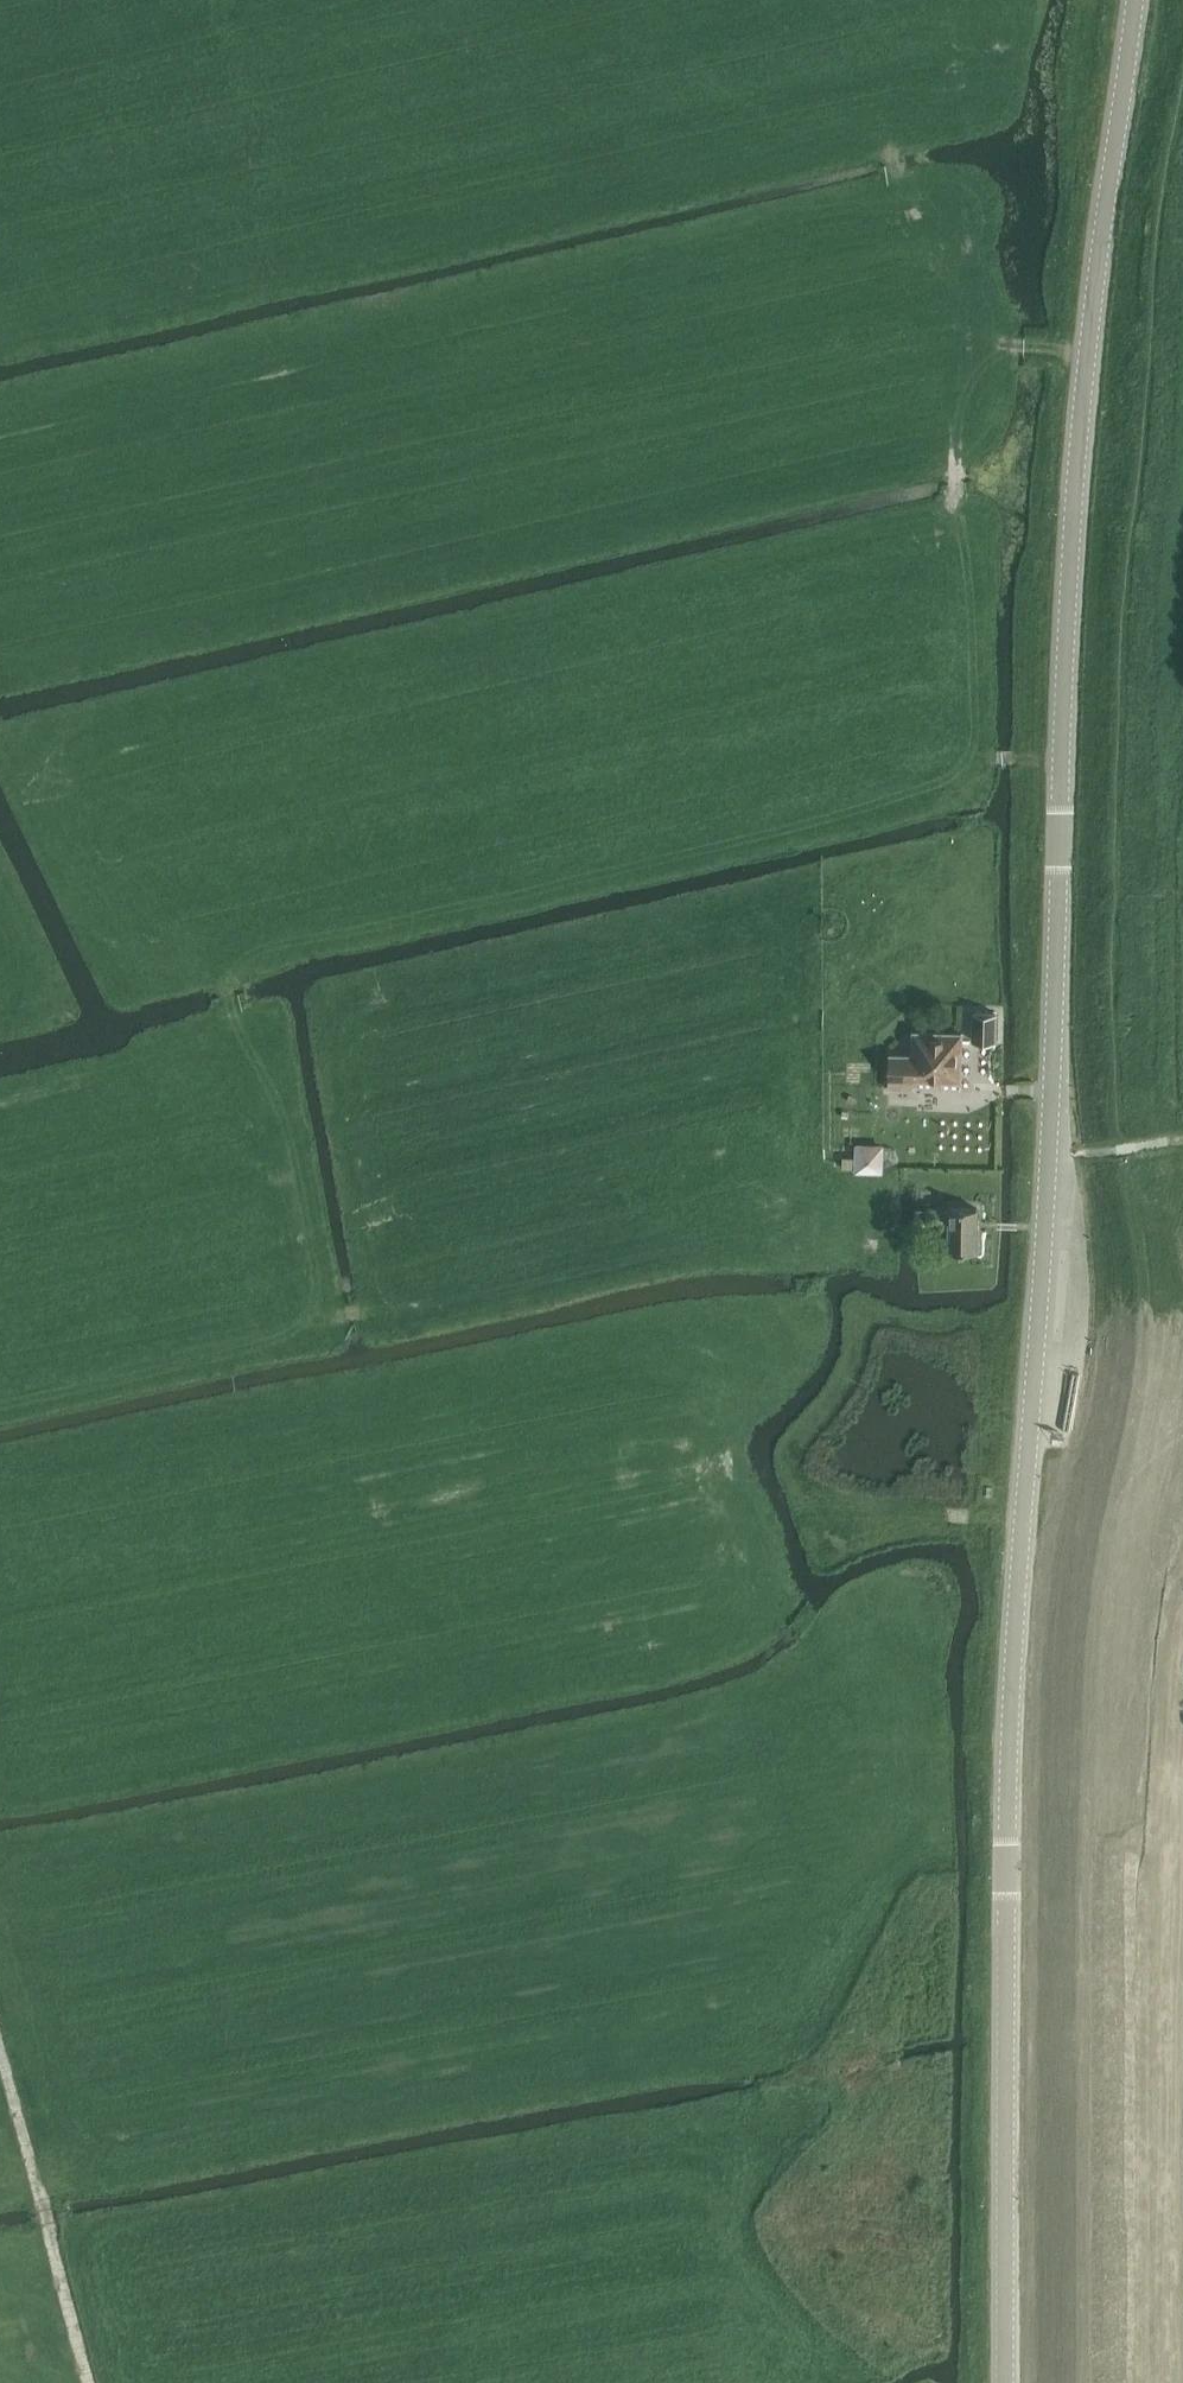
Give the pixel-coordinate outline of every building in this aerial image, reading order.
[(1000,1011),(979,1011),(980,1038),(1000,1038),(1000,1011)] [(896,1053),(896,1080),(966,1080),(967,1029),(918,1029),(918,1053),(896,1053)] [(864,1141),(864,1169),(888,1169),(888,1141),(864,1141)] [(928,1209),(917,1209),(917,1221),(927,1222),(951,1222),(951,1251),(977,1251),(978,1208),(952,1208),(952,1210),(928,1209)]
